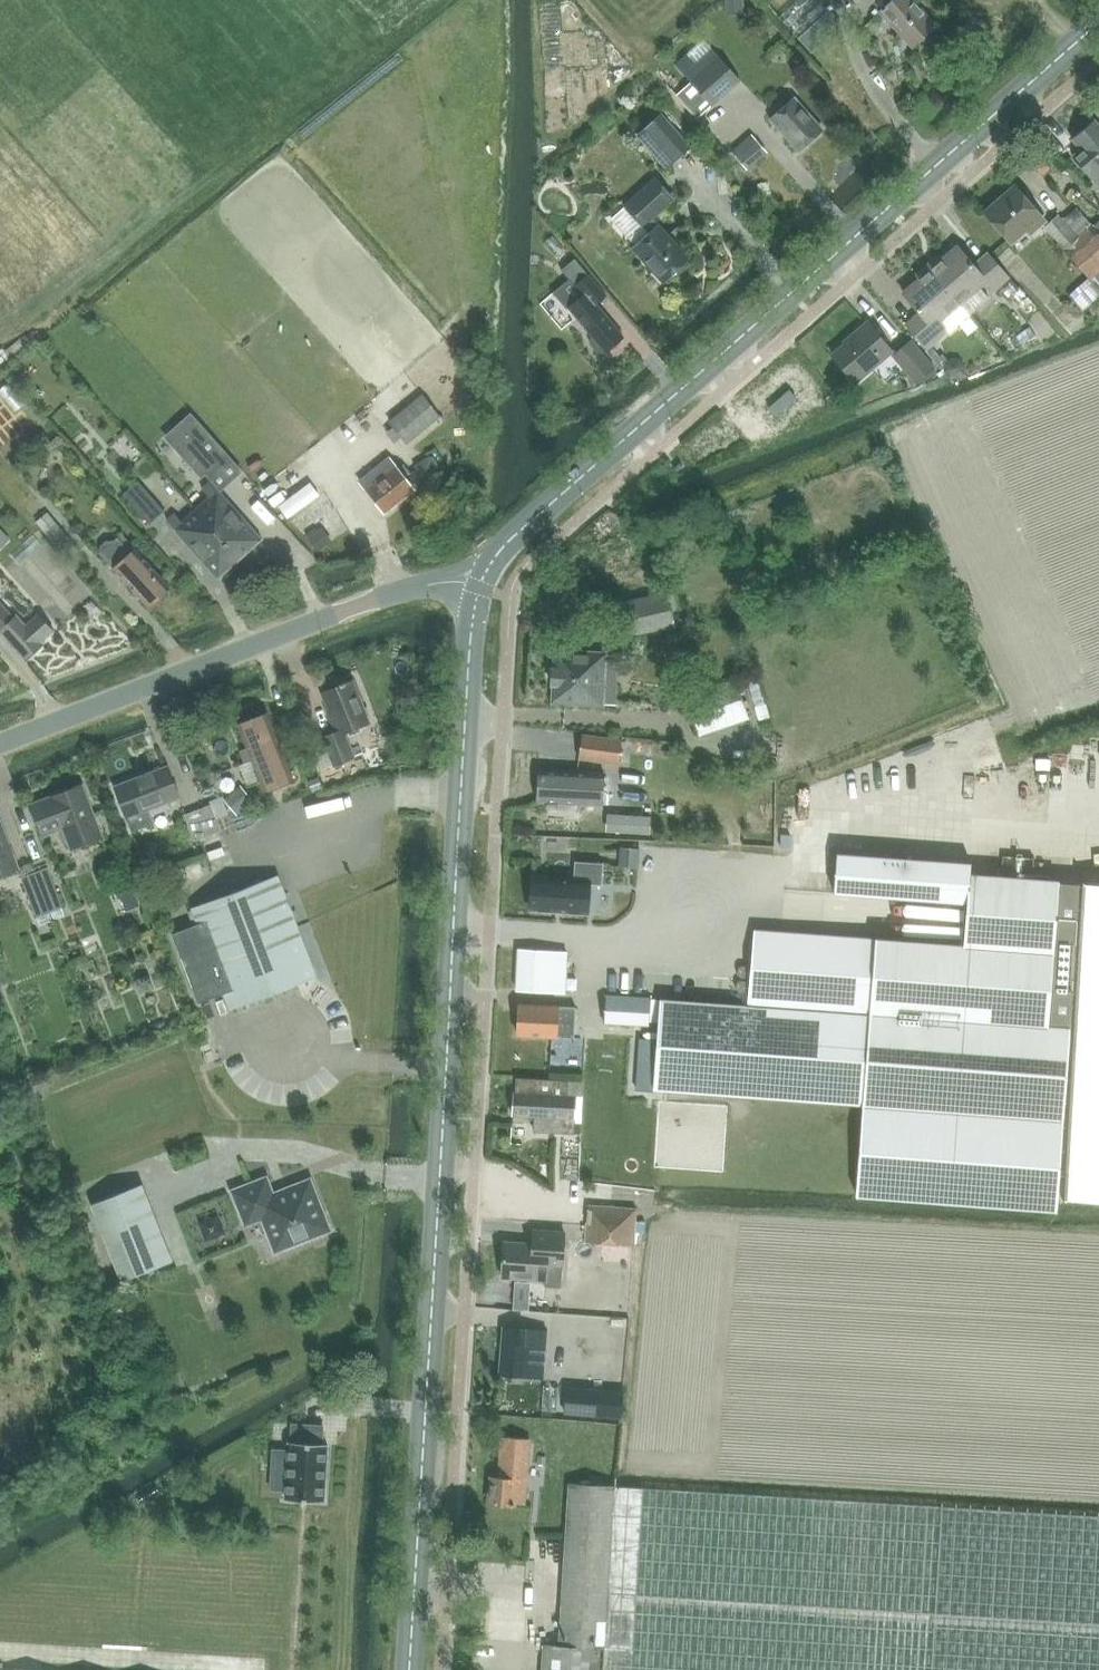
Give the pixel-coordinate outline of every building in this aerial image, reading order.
[(746,0),(726,0),(727,13),(747,11),(746,0)] [(812,24),(823,37),(836,26),(832,21),(839,15),(831,7),(824,14),(812,0),(799,0),(781,16),(798,36),(812,24)] [(922,7),(916,0),(893,0),(882,9),(914,46),(938,25),(922,7)] [(688,54),(676,65),(691,82),(712,105),(739,81),(718,58),(711,50),(696,63),(688,54)] [(795,97),(771,119),(800,152),(824,130),(795,97)] [(662,116),(639,137),(668,170),(692,148),(662,116)] [(1071,155),(1098,186),(1098,125),(1095,121),(1073,139),(1080,147),(1071,155)] [(751,134),(731,152),(746,169),(767,151),(751,134)] [(611,221),(631,243),(627,246),(663,286),(665,283),(668,286),(690,266),(687,263),(690,260),(656,222),(677,202),(657,180),(611,221)] [(985,213),(1011,242),(1026,229),(1029,233),(1044,220),(1016,187),(985,213)] [(1073,293),(1069,296),(1081,309),(1085,305),(1098,293),(1098,221),(1093,226),(1079,210),(1065,221),(1059,214),(1046,227),(1090,276),(1073,293)] [(957,246),(930,270),(968,312),(1009,277),(988,254),(987,255),(975,266),(957,246)] [(606,295),(588,274),(575,258),(560,270),(581,295),(567,306),(593,337),(591,339),(590,343),(598,352),(602,352),(604,350),(606,352),(624,336),(596,303),(606,295)] [(907,325),(927,348),(968,312),(930,270),(904,294),(921,313),(907,325)] [(892,349),(869,323),(853,336),(855,338),(833,357),(855,382),(892,349)] [(893,356),(916,383),(934,367),(912,340),(893,356)] [(955,377),(957,378),(964,373),(965,364),(960,357),(952,356),(945,361),(943,369),(948,376),(955,377)] [(791,387),(767,408),(776,418),(800,397),(791,387)] [(439,417),(420,395),(388,422),(406,444),(439,417)] [(189,435),(174,448),(201,478),(216,465),(228,455),(201,425),(189,435)] [(430,454),(415,463),(426,480),(440,471),(430,454)] [(375,468),(359,481),(385,513),(407,495),(414,489),(408,481),(395,465),(388,457),(375,468)] [(676,469),(682,464),(679,461),(673,466),(676,469)] [(123,494),(150,524),(165,511),(138,481),(123,494)] [(210,497),(196,509),(240,559),(262,540),(261,539),(218,490),(217,490),(210,482),(202,489),(210,497)] [(240,559),(196,509),(182,522),(175,513),(167,520),(174,528),(174,529),(218,577),(218,578),(218,579),(240,559)] [(69,538),(46,511),(34,521),(57,548),(69,538)] [(319,550),(332,539),(322,527),(309,538),(319,550)] [(10,540),(0,530),(0,550),(10,540)] [(101,546),(101,552),(100,553),(148,606),(157,598),(158,599),(163,599),(169,594),(169,589),(168,588),(169,587),(131,546),(128,548),(118,536),(113,540),(107,540),(101,546)] [(612,605),(619,634),(673,622),(667,593),(612,605)] [(25,660),(42,643),(41,642),(54,629),(38,613),(26,625),(17,616),(15,618),(0,603),(0,633),(25,660)] [(546,688),(553,688),(553,703),(617,707),(619,655),(607,654),(607,653),(555,650),(554,667),(547,666),(546,688)] [(323,670),(311,674),(315,686),(327,682),(323,670)] [(688,695),(702,735),(748,719),(734,679),(688,695)] [(323,693),(339,733),(324,739),(334,765),(355,757),(346,733),(370,724),(354,681),(347,684),(346,681),(342,683),(343,686),(323,693)] [(261,782),(266,793),(295,781),(269,713),(239,725),(248,750),(242,752),(246,763),(253,760),(261,780),(259,781),(260,783),(261,782)] [(578,760),(616,766),(620,740),(581,734),(578,760)] [(648,743),(646,756),(660,758),(662,745),(648,743)] [(116,785),(131,828),(152,821),(148,809),(179,796),(167,766),(116,785)] [(356,770),(341,774),(344,784),(359,779),(356,770)] [(567,771),(561,771),(541,770),(538,800),(603,804),(604,774),(567,771)] [(319,777),(308,781),(312,792),(322,788),(319,777)] [(65,829),(71,848),(102,836),(83,784),(27,805),(39,838),(65,829)] [(252,801),(241,787),(225,800),(237,814),(252,801)] [(185,814),(195,840),(201,838),(221,830),(211,804),(185,814)] [(19,869),(0,821),(0,877),(19,869)] [(206,851),(201,838),(195,840),(189,842),(194,855),(206,851)] [(639,867),(641,848),(622,847),(621,865),(639,867)] [(968,878),(968,870),(969,861),(836,851),(833,890),(966,901),(968,878)] [(588,913),(590,883),(601,884),(602,864),(576,862),(574,880),(534,877),(532,909),(588,913)] [(49,868),(36,873),(49,909),(62,904),(49,868)] [(49,909),(36,873),(23,878),(36,913),(49,909)] [(201,1001),(227,991),(233,1009),(319,975),(281,875),(194,906),(200,922),(175,932),(201,1001)] [(659,992),(652,1086),(864,1102),(857,1193),(1057,1209),(1058,1199),(1071,1027),(1050,1025),(1049,1025),(1060,885),(968,878),(966,901),(963,940),(755,924),(749,999),(659,992)] [(1050,1025),(1071,1027),(1058,1199),(1098,1202),(1098,887),(1060,885),(1050,1025)] [(139,902),(133,888),(120,893),(126,907),(139,902)] [(147,897),(151,910),(165,905),(160,892),(147,897)] [(520,947),(517,989),(565,992),(565,987),(566,950),(520,947)] [(567,978),(567,988),(576,988),(576,978),(567,978)] [(605,995),(604,1022),(648,1024),(648,1021),(649,997),(605,995)] [(558,1004),(519,1003),(518,1034),(557,1036),(574,1037),(576,1006),(558,1006),(558,1004)] [(515,1091),(513,1114),(534,1115),(534,1130),(573,1132),(573,1123),(580,1124),(582,1081),(515,1077),(515,1091)] [(243,1228),(260,1222),(273,1254),(331,1232),(310,1178),(272,1192),(266,1177),(229,1191),(243,1228)] [(592,1182),(591,1190),(607,1191),(607,1183),(592,1182)] [(140,1185),(87,1206),(119,1285),(171,1264),(140,1185)] [(647,1190),(638,1189),(637,1199),(646,1200),(647,1190)] [(588,1205),(587,1226),(586,1241),(633,1244),(636,1208),(588,1205)] [(505,1240),(502,1276),(544,1279),(544,1285),(562,1286),(563,1259),(565,1231),(534,1229),(533,1242),(505,1240)] [(531,1328),(504,1326),(500,1373),(527,1375),(531,1328)] [(620,1416),(622,1389),(566,1384),(564,1412),(620,1416)] [(286,1470),(285,1490),(284,1499),(319,1501),(324,1501),(328,1445),(323,1445),(324,1424),(292,1423),(292,1428),(291,1443),(287,1443),(287,1449),(284,1449),(273,1448),(272,1454),(271,1469),(286,1470)] [(490,1502),(515,1504),(515,1502),(525,1503),(530,1437),(503,1436),(501,1476),(492,1475),(490,1502)] [(603,1669),(1098,1669),(1098,1518),(923,1507),(571,1481),(562,1643),(604,1646),(603,1669)] [(544,1644),(542,1669),(600,1669),(602,1647),(544,1644)]
